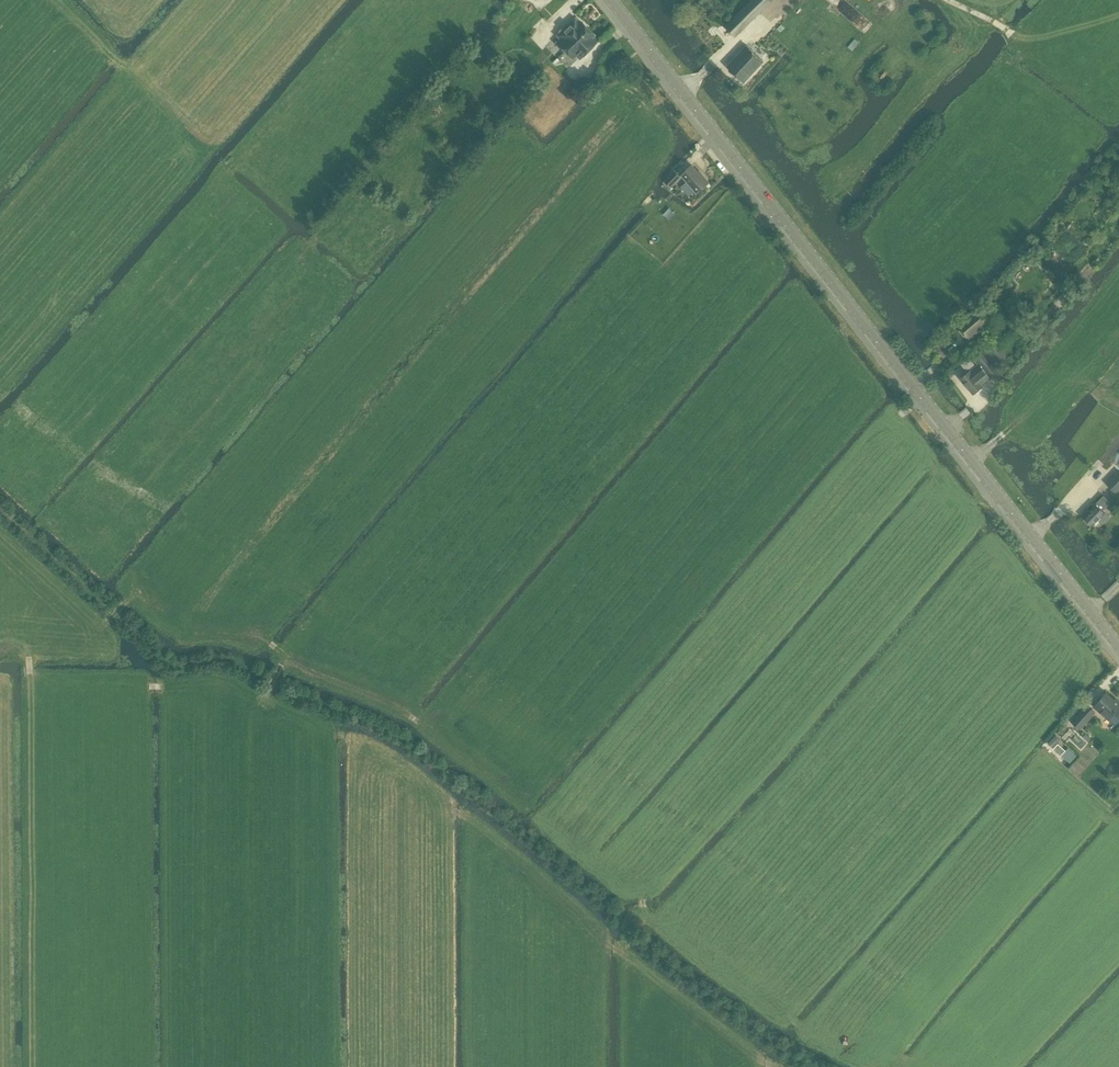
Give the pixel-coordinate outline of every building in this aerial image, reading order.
[(772,0),(752,0),(725,26),(735,36),(772,0)] [(561,39),(557,42),(565,50),(568,47),(585,30),(587,28),(581,21),(579,23),(575,18),(564,29),(562,29),(559,31),(559,33),(558,35),(561,39)] [(568,47),(565,50),(568,53),(572,58),(576,54),(580,57),(581,56),(584,56),(586,53),(586,51),(597,40),(592,36),(594,34),(589,29),(587,28),(585,30),(568,47)] [(764,61),(747,45),(746,44),(727,65),(745,82),(764,61)] [(702,174),(701,175),(692,165),(681,174),(697,192),(709,182),(702,174)] [(671,186),(680,176),(675,172),(666,181),(671,186)] [(982,303),(977,307),(957,324),(969,338),(994,317),(982,303)] [(996,367),(1010,355),(996,340),(983,352),(996,367)] [(973,393),(983,385),(982,384),(990,377),(990,376),(997,370),(979,349),(970,356),(974,361),(975,361),(977,364),(961,378),(973,393)] [(1107,483),(1108,484),(1116,492),(1118,490),(1118,470),(1118,471),(1107,483)] [(1103,510),(1111,502),(1104,495),(1096,503),(1096,504),(1084,516),(1093,525),(1098,519),(1103,523),(1109,517),(1103,510)] [(1118,704),(1106,693),(1094,706),(1115,724),(1118,719),(1118,704)] [(1080,728),(1095,712),(1087,705),(1072,721),(1080,728)] [(1074,753),(1071,756),(1058,743),(1053,749),(1070,763),(1076,756),(1074,753)]
